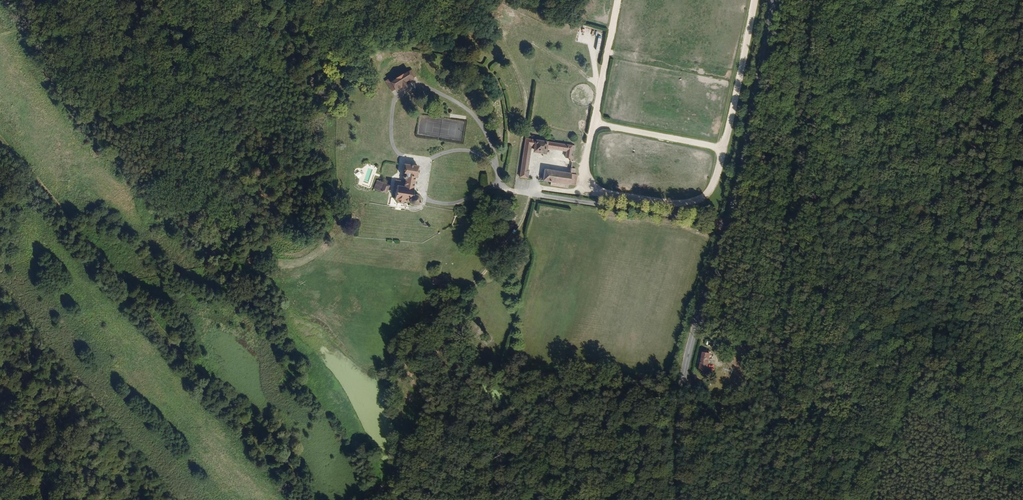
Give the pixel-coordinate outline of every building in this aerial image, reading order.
[(382,78),(384,80),(385,80),(386,80),(394,72),(391,69),(382,78)] [(384,80),(381,84),(381,85),(374,92),(380,99),(383,96),(383,97),(388,92),(389,92),(393,88),(392,88),(400,78),(394,72),(386,80),(385,80),(384,80)] [(378,82),(381,84),(384,80),(382,78),(378,73),(374,77),(378,82)] [(381,85),(381,84),(378,82),(371,89),(374,92),(381,85)] [(573,149),(574,145),(525,137),(520,176),(527,177),(529,169),(527,169),(531,144),(536,145),(535,149),(542,150),(542,152),(546,153),(547,147),(565,149),(564,156),(568,156),(568,160),(572,160),(572,155),(570,155),(571,149),(573,149)] [(403,188),(403,185),(397,184),(396,190),(397,190),(396,202),(398,205),(404,205),(406,204),(409,204),(413,206),(414,206),(418,205),(420,203),(423,203),(424,200),(420,199),(420,197),(418,195),(416,194),(416,178),(419,178),(420,166),(406,165),(405,176),(406,176),(406,179),(407,179),(407,185),(407,189),(403,188)] [(568,183),(569,183),(570,172),(575,173),(575,168),(569,167),(569,172),(542,168),(542,170),(544,171),(542,180),(556,182),(555,186),(568,188),(568,183)] [(390,185),(382,183),(381,186),(376,184),(374,188),(387,193),(390,185)] [(709,370),(711,359),(706,357),(702,369),(709,370)]
